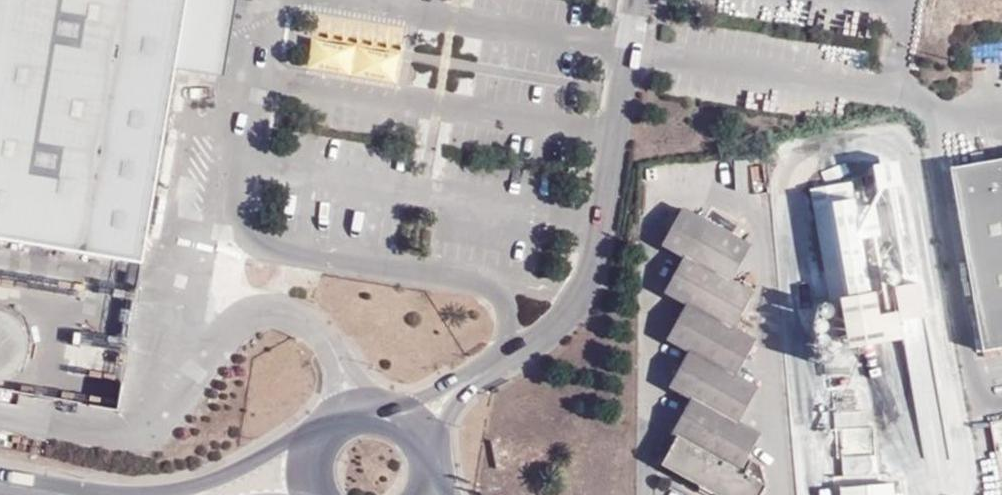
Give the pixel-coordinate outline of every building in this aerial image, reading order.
[(144,265),(177,70),(189,0),(0,0),(0,241),(144,265)] [(177,70),(225,78),(238,0),(189,0),(177,70)] [(951,169),(983,352),(1001,349),(1001,159),(951,169)] [(865,165),(870,191),(895,186),(890,160),(865,165)] [(841,349),(895,339),(890,311),(872,314),(867,292),(863,293),(853,238),(873,235),(867,203),(848,207),(843,181),(801,189),(822,301),(832,299),(841,349)] [(738,422),(757,387),(734,375),(754,339),(734,328),(754,292),(732,279),(751,246),(684,209),(664,246),(684,257),(664,294),(685,305),(667,342),(688,353),(668,388),(690,400),(672,434),(678,437),(662,464),(715,494),(762,494),(765,489),(760,464),(747,458),(759,433),(738,422)] [(892,320),(918,316),(912,282),(886,286),(892,320)] [(6,378),(12,375),(18,370),(22,365),(24,362),(26,357),(27,354),(28,345),(28,342),(26,334),(25,331),(23,327),(18,322),(13,317),(6,313),(0,311),(0,380),(6,378)] [(910,329),(918,407),(941,405),(932,326),(910,329)] [(120,402),(121,390),(104,389),(104,376),(76,374),(75,399),(120,402)] [(848,457),(848,471),(868,470),(867,456),(848,457)] [(893,482),(840,486),(841,494),(894,494),(893,482)]
